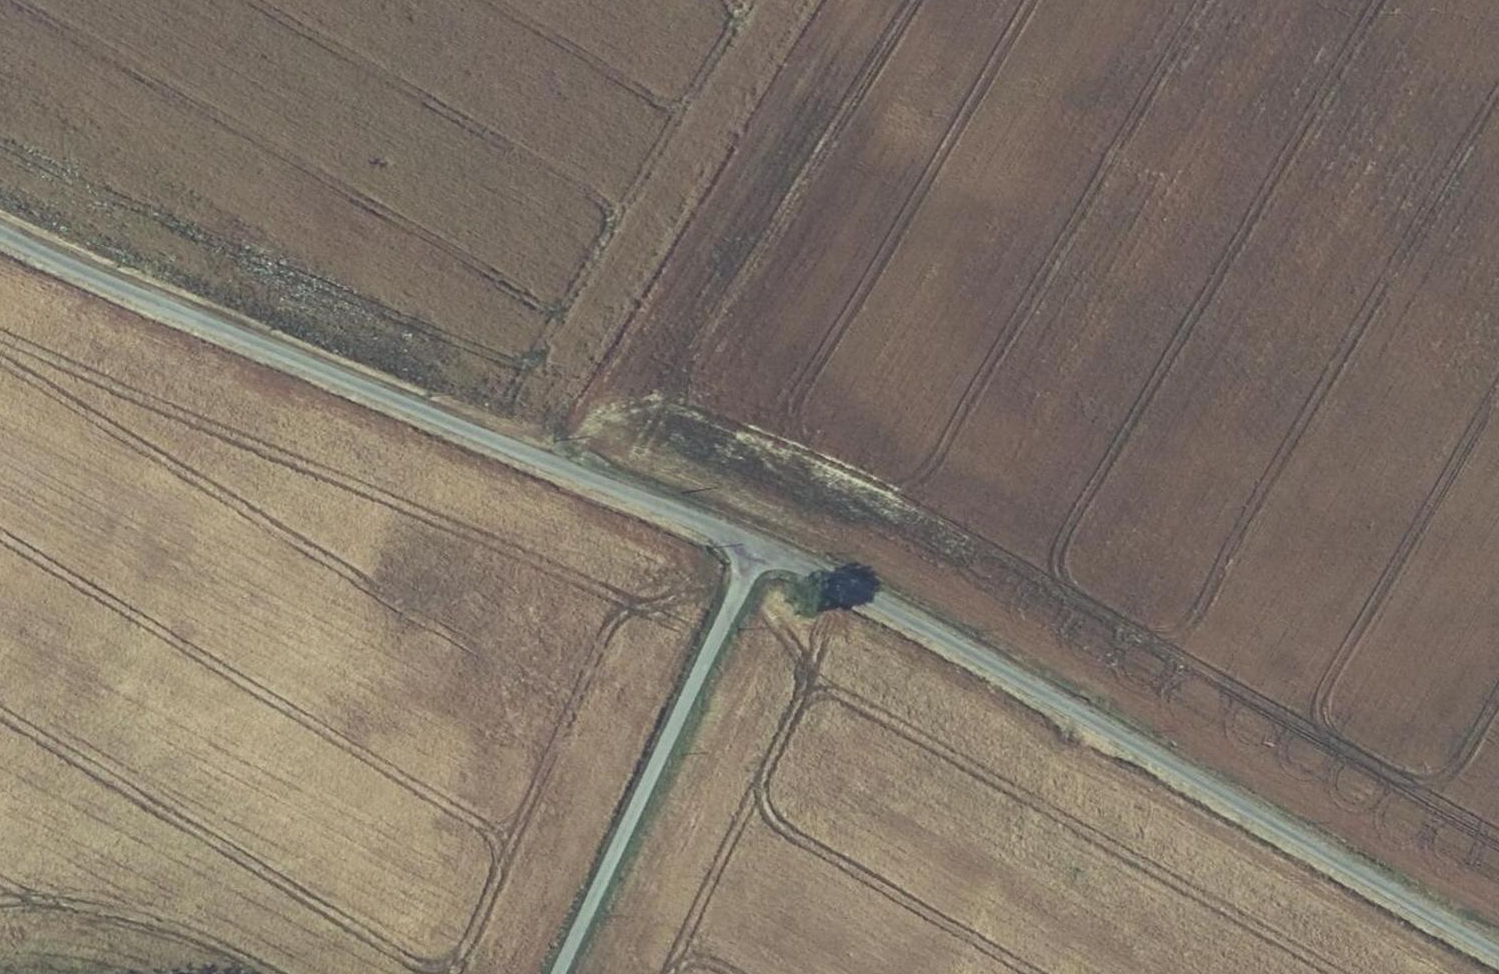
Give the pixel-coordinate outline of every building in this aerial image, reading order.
[(1480,966),(1475,973),(1494,973),(1480,966)]
